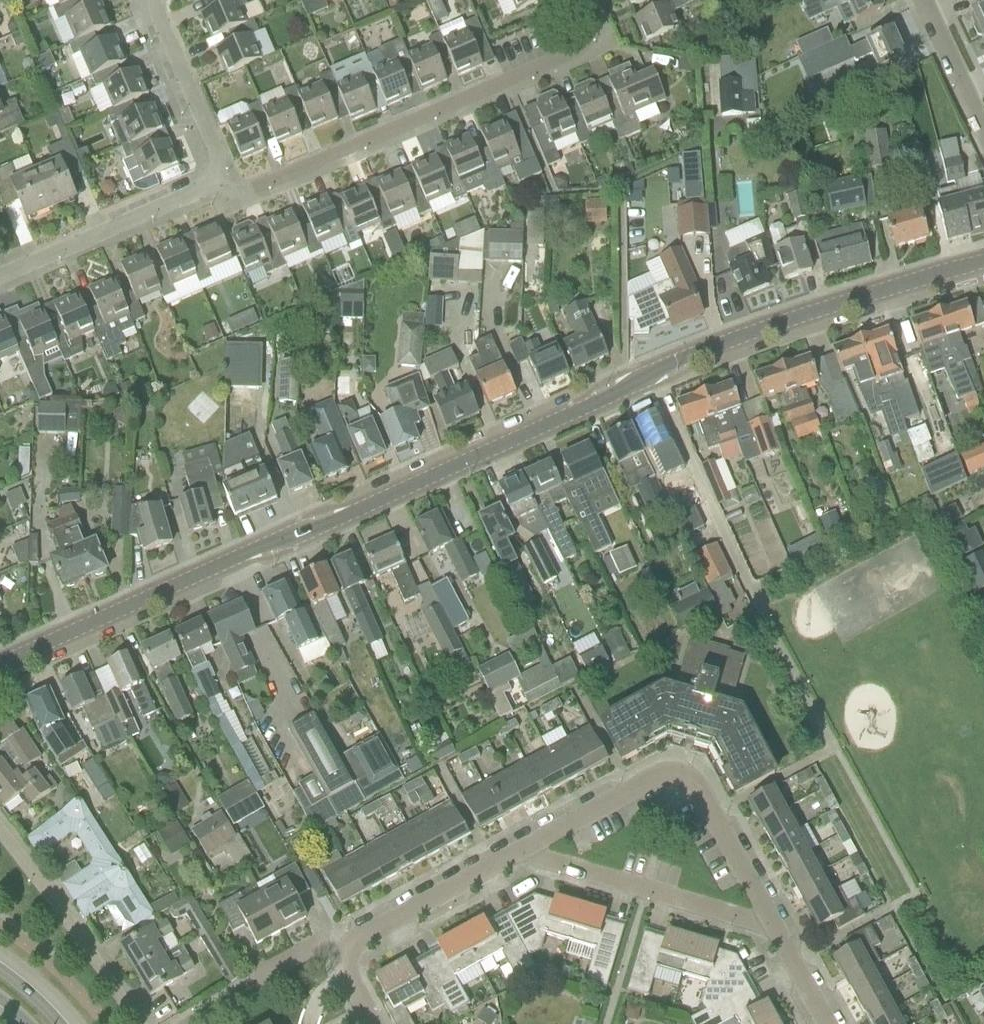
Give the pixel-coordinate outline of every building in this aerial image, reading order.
[(48,11),(53,9),(73,0),(44,0),(48,11)] [(53,9),(58,22),(64,20),(73,41),(68,44),(110,26),(100,3),(82,10),(77,0),(73,0),(53,9)] [(246,3),(244,0),(216,0),(219,7),(201,15),(211,39),(253,21),(253,20),(244,24),(238,10),(247,6),(246,3)] [(307,17),(327,9),(323,0),(299,0),(307,17)] [(400,7),(397,0),(390,0),(387,1),(390,11),(400,7)] [(516,13),(546,0),(511,0),(516,13)] [(649,0),(626,0),(629,8),(647,1),(649,0)] [(698,0),(649,0),(647,1),(652,12),(634,19),(644,44),(679,29),(673,12),(697,2),(698,0)] [(803,8),(812,4),(816,15),(839,5),(847,25),(864,17),(883,9),(881,5),(883,5),(883,1),(883,0),(800,0),(803,8)] [(971,12),(976,23),(975,24),(973,28),(977,36),(981,37),(982,36),(983,38),(983,6),(971,12)] [(9,20),(7,28),(10,34),(19,30),(14,18),(9,20)] [(486,43),(479,25),(476,19),(463,25),(461,21),(438,30),(450,59),(458,77),(482,66),(474,48),(486,43)] [(250,37),(258,34),(253,21),(211,39),(211,40),(229,32),(234,43),(216,51),(226,75),(260,61),(250,37)] [(110,26),(68,44),(73,57),(81,54),(90,76),(125,62),(115,38),(97,46),(92,35),(110,27),(110,26)] [(439,63),(450,59),(438,30),(437,30),(439,35),(427,41),(430,46),(408,56),(401,40),(400,40),(414,74),(422,92),(447,81),(439,63)] [(800,56),(832,42),(826,30),(795,44),(800,56)] [(876,71),(905,58),(892,30),(850,49),(845,38),(809,54),(817,73),(851,57),(854,64),(870,57),(876,71)] [(403,79),(414,74),(400,40),(377,51),(383,66),(371,71),(379,89),(387,107),(411,97),(403,79)] [(754,59),(718,60),(720,118),(741,117),(741,115),(753,115),(752,95),(755,95),(754,59)] [(115,67),(125,63),(125,62),(90,76),(80,81),(80,82),(91,78),(95,88),(89,91),(99,115),(106,112),(106,113),(148,94),(138,70),(120,78),(115,67)] [(371,71),(368,65),(349,73),(351,79),(337,85),(331,71),(330,72),(337,88),(340,97),(351,122),(376,112),(368,94),(379,89),(371,71)] [(632,70),(630,71),(628,66),(609,74),(611,80),(608,81),(616,99),(605,104),(597,86),(595,86),(612,124),(613,124),(620,140),(641,131),(635,115),(665,101),(653,72),(636,79),(632,70)] [(340,97),(337,88),(330,72),(318,77),(321,84),(298,95),(295,86),(294,87),(305,112),(313,130),(337,120),(329,102),(340,97)] [(830,103),(866,87),(860,74),(824,90),(830,103)] [(595,86),(593,83),(590,82),(575,88),(574,92),(575,95),(572,96),(576,103),(565,108),(560,97),(559,98),(579,145),(591,140),(588,134),(612,124),(595,86)] [(867,89),(857,93),(857,99),(860,98),(869,171),(890,168),(885,131),(875,133),(870,102),(872,101),(885,99),(882,83),(867,89)] [(294,117),(305,112),(294,87),(281,93),(284,100),(262,110),(277,145),(301,135),(294,117)] [(56,93),(51,95),(65,129),(73,126),(74,125),(67,109),(63,110),(56,93)] [(557,98),(556,95),(552,93),(538,100),(536,103),(538,106),(535,107),(543,126),(531,131),(547,168),(560,162),(553,145),(575,136),(578,145),(579,145),(559,98),(557,98)] [(130,103),(148,95),(148,94),(106,113),(111,125),(117,122),(127,145),(121,147),(121,148),(163,130),(153,106),(135,114),(130,103)] [(1,107),(0,104),(0,135),(24,124),(14,101),(1,107)] [(277,145),(262,110),(259,102),(246,108),(245,106),(241,104),(219,115),(216,118),(221,128),(226,126),(242,161),(266,150),(258,132),(269,127),(277,145)] [(919,117),(913,118),(922,155),(939,152),(937,145),(937,144),(932,124),(921,126),(919,117)] [(524,134),(512,139),(504,121),(481,131),(498,170),(519,161),(522,167),(535,161),(524,134)] [(145,138),(163,130),(121,148),(127,161),(122,163),(132,186),(135,189),(139,191),(144,192),(148,191),(159,186),(155,176),(178,166),(168,141),(150,149),(145,138)] [(497,171),(498,170),(481,131),(479,131),(487,150),(476,155),(468,136),(445,146),(466,195),(483,188),(486,196),(504,188),(497,171)] [(66,134),(60,136),(63,143),(69,141),(66,134)] [(83,174),(74,154),(69,141),(63,143),(46,151),(51,164),(35,171),(51,209),(75,199),(67,181),(83,174)] [(467,196),(466,195),(445,146),(444,147),(454,171),(443,175),(435,157),(411,167),(427,204),(451,194),(454,201),(467,196)] [(700,157),(682,158),(686,203),(704,201),(700,157)] [(960,161),(942,164),(946,186),(954,184),(955,184),(963,182),(963,181),(960,161)] [(0,170),(0,200),(3,208),(19,202),(27,219),(51,209),(35,171),(17,178),(11,165),(8,167),(0,170)] [(419,217),(431,212),(427,204),(411,167),(419,186),(408,191),(400,172),(376,182),(392,219),(416,210),(419,217)] [(830,216),(875,206),(868,177),(823,187),(830,216)] [(792,223),(807,219),(797,181),(782,185),(792,223)] [(391,220),(392,219),(376,182),(375,183),(383,201),(372,206),(364,187),(340,197),(357,235),(379,226),(382,232),(394,227),(391,220)] [(958,199),(968,237),(983,233),(983,184),(981,185),(983,193),(958,199)] [(947,243),(968,237),(955,188),(937,193),(940,204),(937,205),(947,243)] [(348,216),(337,221),(327,197),(303,207),(319,245),(342,236),(346,247),(359,242),(356,235),(357,235),(340,197),(340,198),(348,216)] [(558,207),(558,198),(543,199),(543,208),(558,207)] [(586,200),(587,223),(607,223),(607,199),(586,200)] [(688,203),(675,204),(678,240),(709,238),(708,232),(706,208),(704,208),(704,202),(688,203)] [(318,245),(319,245),(303,207),(302,207),(310,226),(299,231),(291,212),(267,222),(284,261),(307,251),(309,256),(321,251),(318,245)] [(927,240),(922,220),(919,211),(899,217),(898,214),(891,216),(891,219),(887,220),(895,249),(927,240)] [(732,249),(766,234),(760,218),(725,233),(732,249)] [(284,261),(267,222),(266,223),(274,241),(263,246),(255,227),(253,228),(252,225),(249,223),(234,230),(232,233),(234,237),(231,238),(247,275),(262,268),(265,276),(286,267),(284,261)] [(180,239),(200,284),(211,279),(208,271),(232,261),(224,242),(216,224),(191,234),(199,253),(188,258),(180,239)] [(871,263),(866,244),(861,224),(813,236),(823,276),(871,263)] [(783,231),(782,228),(778,226),(770,228),(768,231),(784,281),(811,272),(796,227),(783,231)] [(524,265),(525,232),(509,231),(509,233),(489,233),(488,264),(524,265)] [(396,232),(384,237),(398,269),(410,264),(396,232)] [(429,283),(480,286),(483,232),(458,241),(444,248),(444,247),(436,251),(430,253),(429,283)] [(772,268),(767,248),(764,236),(744,245),(745,246),(735,250),(734,250),(732,252),(731,254),(730,257),(729,259),(729,262),(729,265),(730,267),(730,269),(729,269),(741,298),(768,286),(762,272),(772,268)] [(145,255),(144,255),(164,299),(176,294),(173,286),(195,277),(199,284),(200,284),(180,239),(156,250),(164,268),(153,273),(145,255)] [(440,239),(432,242),(436,251),(444,247),(440,239)] [(627,300),(628,321),(633,321),(633,335),(648,335),(648,330),(669,321),(672,328),(702,315),(690,289),(695,286),(679,251),(660,259),(669,281),(627,300)] [(164,299),(144,255),(120,265),(132,293),(121,298),(113,279),(132,324),(145,318),(137,302),(160,292),(163,299),(164,299)] [(78,294),(77,295),(106,362),(120,356),(117,349),(125,346),(121,336),(134,330),(131,324),(132,324),(113,279),(89,289),(97,308),(86,313),(78,294)] [(106,362),(77,295),(53,305),(61,323),(50,328),(42,310),(41,310),(64,363),(82,355),(79,339),(93,333),(106,362)] [(549,316),(557,315),(555,299),(546,300),(549,316)] [(575,371),(608,357),(583,302),(563,311),(575,338),(562,343),(575,371)] [(974,329),(972,323),(965,304),(938,313),(957,366),(962,365),(974,396),(975,395),(974,393),(981,390),(965,348),(963,349),(958,335),(974,329)] [(3,316),(2,316),(39,402),(52,396),(45,379),(44,368),(43,354),(57,347),(63,360),(64,363),(41,310),(40,311),(38,305),(18,313),(16,315),(22,329),(11,334),(3,316)] [(320,338),(334,338),(334,309),(320,331),(320,338)] [(251,312),(241,317),(246,329),(257,324),(251,312)] [(18,353),(39,402),(2,316),(1,316),(0,313),(0,361),(18,353)] [(419,370),(425,315),(402,313),(396,367),(419,370)] [(957,366),(938,313),(910,322),(919,348),(922,346),(928,363),(940,359),(944,371),(957,402),(974,396),(962,365),(957,366)] [(213,326),(203,330),(208,343),(219,338),(213,326)] [(887,330),(859,340),(878,394),(893,388),(904,421),(905,421),(918,416),(907,382),(904,383),(895,356),(896,356),(887,330)] [(536,342),(523,347),(520,338),(507,344),(515,366),(529,361),(540,387),(568,374),(556,347),(540,353),(536,342)] [(859,340),(832,349),(834,356),(838,368),(840,374),(852,370),(863,399),(871,417),(883,413),(892,438),(898,436),(906,433),(908,432),(905,421),(904,421),(893,388),(878,394),(859,340)] [(225,345),(224,381),(259,382),(260,346),(225,345)] [(515,394),(507,375),(496,350),(468,361),(488,406),(515,394)] [(446,374),(458,368),(450,351),(422,363),(429,379),(432,378),(440,395),(432,398),(446,429),(479,414),(466,385),(453,391),(446,374)] [(809,357),(782,366),(800,420),(814,415),(821,432),(810,401),(808,401),(803,388),(818,383),(816,376),(809,357)] [(297,405),(299,362),(280,361),(278,404),(297,405)] [(783,425),(790,423),(796,441),(821,432),(814,415),(800,420),(782,366),(754,376),(762,399),(750,403),(757,421),(768,418),(772,428),(783,424),(783,425)] [(348,399),(349,373),(337,372),(336,399),(348,399)] [(386,433),(393,452),(395,451),(397,456),(409,451),(407,446),(418,441),(412,427),(419,424),(415,414),(428,409),(422,390),(418,376),(384,390),(393,414),(380,419),(386,433)] [(731,383),(704,393),(722,446),(735,442),(740,456),(741,460),(755,455),(757,458),(779,450),(771,428),(772,428),(768,418),(757,421),(746,425),(739,407),(738,402),(731,383)] [(846,389),(845,389),(843,383),(821,391),(833,427),(857,418),(854,412),(857,411),(856,410),(855,410),(846,389)] [(704,393),(676,402),(685,428),(698,423),(707,451),(718,447),(723,462),(740,456),(735,442),(722,446),(704,393)] [(334,437),(345,432),(332,401),(306,412),(319,443),(310,447),(323,481),(348,471),(334,437)] [(370,422),(360,426),(351,402),(338,407),(362,465),(384,456),(370,422)] [(67,438),(68,405),(34,404),(33,437),(67,438)] [(119,410),(113,416),(114,424),(123,427),(129,421),(127,412),(119,410)] [(667,469),(681,463),(658,413),(636,424),(651,455),(659,451),(667,469)] [(918,416),(905,421),(908,432),(910,435),(928,429),(923,415),(918,416)] [(667,508),(638,445),(630,427),(606,437),(623,475),(627,476),(633,474),(638,485),(636,486),(649,516),(667,508)] [(312,486),(304,467),(290,432),(273,438),(283,463),(278,465),(290,495),(312,486)] [(222,445),(221,486),(234,518),(276,500),(251,441),(251,438),(249,436),(249,435),(224,444),(222,445)] [(588,445),(561,458),(562,460),(574,485),(562,490),(567,501),(568,501),(570,506),(580,526),(581,526),(597,518),(590,502),(610,493),(606,484),(602,474),(597,463),(588,445)] [(958,458),(967,477),(983,470),(983,447),(958,458)] [(956,455),(920,471),(930,497),(966,481),(956,455)] [(191,496),(179,499),(183,514),(189,533),(214,526),(210,513),(205,494),(218,490),(214,476),(212,471),(209,462),(207,462),(186,468),(183,468),(191,496)] [(732,492),(726,495),(713,462),(702,467),(718,505),(721,504),(724,513),(738,507),(732,492)] [(553,507),(567,501),(550,463),(524,475),(535,500),(545,495),(550,504),(536,510),(561,564),(575,557),(553,507)] [(18,466),(18,482),(28,477),(29,466),(18,466)] [(498,487),(509,511),(511,511),(516,522),(517,522),(521,531),(530,538),(545,531),(520,477),(519,477),(518,475),(514,473),(508,476),(506,480),(507,483),(498,487)] [(60,502),(79,500),(78,489),(59,491),(60,502)] [(130,507),(131,490),(113,489),(111,538),(129,539),(129,537),(130,507)] [(20,490),(6,496),(12,510),(26,504),(20,490)] [(160,507),(148,510),(146,503),(130,507),(129,537),(140,538),(144,552),(171,544),(160,507)] [(94,541),(87,544),(71,504),(57,509),(57,510),(85,579),(106,571),(94,541)] [(682,537),(703,527),(694,508),(673,518),(682,537)] [(60,521),(46,527),(57,556),(51,558),(56,570),(63,588),(85,579),(57,510),(57,509),(56,510),(60,521)] [(513,539),(507,527),(498,509),(479,519),(493,549),(494,548),(505,574),(519,568),(508,542),(513,539)] [(455,543),(449,532),(440,514),(414,526),(430,558),(445,550),(462,585),(478,577),(461,540),(455,543)] [(611,547),(606,536),(597,518),(581,526),(594,555),(611,547)] [(975,529),(968,532),(965,525),(948,533),(960,558),(983,548),(975,529)] [(29,563),(30,535),(29,535),(28,542),(11,548),(18,566),(25,564),(28,563),(29,563)] [(419,597),(401,555),(393,537),(363,550),(376,579),(391,573),(405,604),(419,597)] [(816,537),(803,544),(810,557),(823,551),(816,537)] [(539,542),(524,550),(541,584),(556,576),(539,542)] [(723,584),(732,579),(716,545),(693,556),(714,599),(719,610),(717,611),(718,612),(729,607),(735,603),(729,591),(727,592),(723,584)] [(610,581),(636,570),(627,548),(601,558),(610,581)] [(484,554),(472,560),(481,577),(493,571),(484,554)] [(958,565),(973,595),(983,590),(983,557),(982,554),(958,565)] [(367,586),(361,573),(353,555),(331,564),(339,583),(367,649),(382,642),(360,589),(367,586)] [(6,589),(24,582),(25,564),(18,566),(0,574),(6,589)] [(339,599),(333,585),(325,567),(299,579),(311,607),(308,608),(332,652),(345,646),(326,604),(339,599)] [(513,601),(529,594),(518,572),(503,579),(513,601)] [(453,630),(468,622),(446,580),(430,588),(439,605),(453,630)] [(307,607),(299,610),(287,584),(263,594),(275,622),(283,619),(298,652),(324,640),(307,607)] [(683,609),(681,605),(671,609),(681,629),(717,611),(707,592),(697,596),(699,601),(683,609)] [(241,604),(210,618),(218,636),(235,675),(253,667),(255,666),(244,638),(254,634),(249,622),(241,604)] [(463,650),(453,630),(439,605),(421,615),(444,660),(463,650)] [(213,646),(210,640),(201,622),(174,634),(183,652),(255,793),(278,781),(274,772),(269,775),(251,740),(246,743),(233,713),(231,714),(226,703),(223,704),(219,696),(220,695),(211,680),(214,678),(207,664),(206,664),(200,653),(213,646)] [(528,706),(563,688),(552,668),(532,629),(524,633),(540,665),(520,676),(509,654),(476,671),(488,694),(487,695),(499,719),(512,712),(503,695),(510,691),(507,685),(515,681),(528,706)] [(615,630),(600,637),(609,654),(624,647),(615,630)] [(180,661),(177,655),(169,637),(142,649),(177,724),(192,717),(168,666),(180,661)] [(706,643),(705,646),(688,641),(677,682),(696,687),(694,694),(661,686),(599,721),(621,762),(641,751),(638,745),(667,729),(688,735),(689,728),(697,730),(695,737),(715,743),(731,772),(725,776),(735,795),(774,774),(740,712),(711,704),(714,692),(733,697),(744,657),(729,652),(729,650),(706,643)] [(599,646),(578,657),(588,675),(608,665),(599,646)] [(143,719),(156,713),(130,655),(108,665),(119,691),(105,698),(115,720),(118,719),(127,739),(139,734),(121,694),(130,690),(143,719)] [(561,663),(552,668),(563,688),(571,684),(561,663)] [(64,684),(60,686),(72,714),(81,709),(92,731),(115,720),(105,698),(94,703),(82,676),(72,680),(71,678),(63,682),(64,684)] [(64,724),(57,709),(49,690),(25,701),(39,733),(45,731),(56,757),(70,752),(59,725),(64,724)] [(552,713),(562,708),(558,700),(548,705),(552,713)] [(543,718),(552,713),(548,705),(539,710),(543,718)] [(317,715),(289,729),(314,776),(298,784),(301,789),(292,794),(312,830),(314,829),(323,824),(332,820),(364,802),(339,757),(317,715)] [(509,733),(518,729),(514,721),(505,726),(509,733)] [(18,733),(11,722),(0,729),(0,750),(6,759),(0,763),(0,803),(4,808),(23,794),(32,806),(56,788),(48,778),(47,780),(33,763),(40,758),(22,730),(18,733)] [(499,738),(509,733),(505,726),(495,731),(499,738)] [(607,761),(597,743),(589,727),(567,739),(586,772),(607,761)] [(399,772),(399,771),(379,735),(352,750),(372,786),(375,784),(380,793),(404,781),(399,772)] [(564,784),(586,772),(567,739),(546,750),(564,784)] [(438,747),(427,753),(433,764),(455,753),(448,741),(438,747)] [(470,761),(479,756),(475,749),(465,754),(470,761)] [(543,795),(564,784),(546,750),(525,762),(543,795)] [(460,767),(470,761),(465,754),(456,759),(460,767)] [(416,758),(405,763),(411,774),(422,768),(416,758)] [(522,807),(543,795),(525,762),(503,773),(522,807)] [(94,763),(83,771),(96,792),(101,789),(108,784),(95,765),(94,763)] [(500,819),(522,807),(503,773),(482,785),(500,819)] [(161,775),(155,779),(162,789),(172,783),(168,776),(161,775)] [(416,792),(426,787),(421,778),(411,783),(416,792)] [(819,792),(827,788),(822,779),(814,783),(819,792)] [(411,783),(402,788),(412,806),(419,802),(414,793),(416,792),(411,783)] [(174,785),(163,792),(177,815),(188,808),(174,785)] [(479,830),(500,819),(482,785),(460,796),(479,830)] [(824,801),(832,797),(827,788),(819,792),(824,801)] [(784,810),(773,789),(772,789),(748,802),(760,823),(784,810)] [(74,903),(123,872),(79,800),(26,840),(39,857),(69,834),(76,836),(93,861),(90,868),(80,874),(79,875),(80,875),(87,886),(82,889),(78,888),(72,892),(69,896),(74,903)] [(373,814),(381,809),(377,801),(369,806),(373,814)] [(468,836),(459,818),(450,803),(429,814),(447,848),(468,836)] [(364,818),(373,814),(369,806),(360,811),(364,818)] [(236,807),(226,813),(233,826),(243,820),(236,807)] [(772,845),(796,831),(784,810),(760,823),(772,845)] [(235,838),(231,831),(220,814),(212,819),(209,814),(200,820),(203,825),(192,832),(211,861),(222,854),(224,858),(228,855),(235,868),(251,859),(238,836),(235,838)] [(426,859),(447,848),(429,814),(407,825),(426,859)] [(334,820),(333,821),(332,820),(323,824),(327,832),(337,827),(334,820)] [(171,857),(191,845),(177,822),(157,834),(171,857)] [(837,837),(845,833),(840,823),(832,828),(837,837)] [(318,837),(327,832),(323,824),(314,829),(318,837)] [(404,871),(426,859),(407,825),(386,837),(404,871)] [(783,866),(807,853),(796,831),(772,845),(783,866)] [(842,846),(850,842),(845,833),(837,837),(842,846)] [(383,882),(404,871),(386,837),(364,848),(383,882)] [(364,848),(343,859),(362,894),(383,882),(364,848)] [(795,887),(819,874),(807,853),(783,866),(795,887)] [(343,859),(321,871),(331,888),(340,906),(362,894),(343,859)] [(63,886),(80,875),(79,875),(80,874),(74,864),(56,875),(63,886)] [(860,879),(868,875),(862,865),(855,870),(860,879)] [(309,891),(299,874),(295,866),(273,877),(256,886),(262,897),(281,931),(305,918),(295,899),(309,891)] [(151,918),(147,911),(123,872),(74,903),(79,912),(90,905),(89,901),(94,898),(101,909),(112,902),(119,902),(132,928),(151,918)] [(839,889),(830,893),(819,874),(795,887),(806,909),(840,890),(839,889)] [(317,881),(309,885),(314,894),(315,894),(322,890),(317,881)] [(854,899),(847,903),(840,890),(806,909),(818,930),(833,922),(838,931),(864,917),(854,899)] [(262,897),(245,906),(239,895),(218,907),(232,933),(246,926),(256,945),(281,931),(262,897)] [(872,912),(884,905),(878,895),(866,902),(872,912)] [(518,910),(506,916),(520,942),(537,933),(545,936),(569,944),(581,903),(565,899),(564,901),(555,898),(554,902),(533,896),(532,897),(516,906),(518,910)] [(202,933),(209,928),(191,897),(172,908),(179,920),(190,914),(202,933)] [(596,910),(596,908),(581,903),(569,944),(593,952),(582,986),(605,992),(624,928),(603,921),(605,913),(596,910)] [(528,958),(528,957),(506,916),(487,927),(483,919),(474,924),(473,922),(458,930),(478,965),(502,953),(516,979),(520,976),(523,982),(537,975),(528,958)] [(158,942),(171,934),(165,923),(152,930),(151,930),(121,948),(136,973),(165,955),(158,942)] [(880,946),(870,927),(843,942),(848,950),(833,958),(845,980),(878,962),(872,950),(880,946)] [(212,959),(224,952),(209,928),(202,933),(198,935),(212,959)] [(477,966),(478,965),(458,930),(444,937),(445,940),(437,944),(441,952),(422,962),(444,1004),(445,1004),(450,1015),(468,1005),(459,988),(483,977),(477,966)] [(677,932),(677,934),(667,932),(665,940),(643,933),(624,998),(641,1003),(643,996),(648,997),(656,968),(681,976),(693,937),(677,932)] [(708,944),(709,941),(693,937),(681,976),(707,983),(700,1005),(704,1011),(704,1012),(749,988),(742,976),(746,974),(737,957),(737,956),(716,950),(717,947),(708,944)] [(180,978),(193,970),(179,946),(165,955),(136,973),(150,996),(180,978)] [(910,972),(918,968),(913,959),(905,963),(910,972)] [(444,1004),(422,962),(403,973),(398,965),(375,978),(388,1003),(383,1006),(393,1023),(412,1023),(405,1011),(425,1000),(431,1011),(444,1004)] [(871,967),(878,963),(878,962),(845,980),(857,1001),(882,987),(871,967)] [(915,981),(923,977),(918,968),(910,972),(915,981)] [(868,1022),(893,1009),(882,987),(857,1001),(868,1022)] [(759,1007),(749,988),(704,1012),(704,1011),(689,1020),(691,1023),(728,1023),(733,1021),(734,1023),(781,1023),(773,1010),(771,1012),(766,1003),(759,1007)] [(942,1010),(937,1001),(929,1005),(934,1014),(942,1010)] [(496,1013),(489,1008),(486,1012),(482,1010),(476,1020),(482,1023),(492,1023),(496,1018),(494,1016),(496,1013)] [(893,1009),(868,1022),(869,1023),(901,1023),(893,1009)] [(939,1023),(947,1019),(942,1010),(934,1014),(939,1023)]
